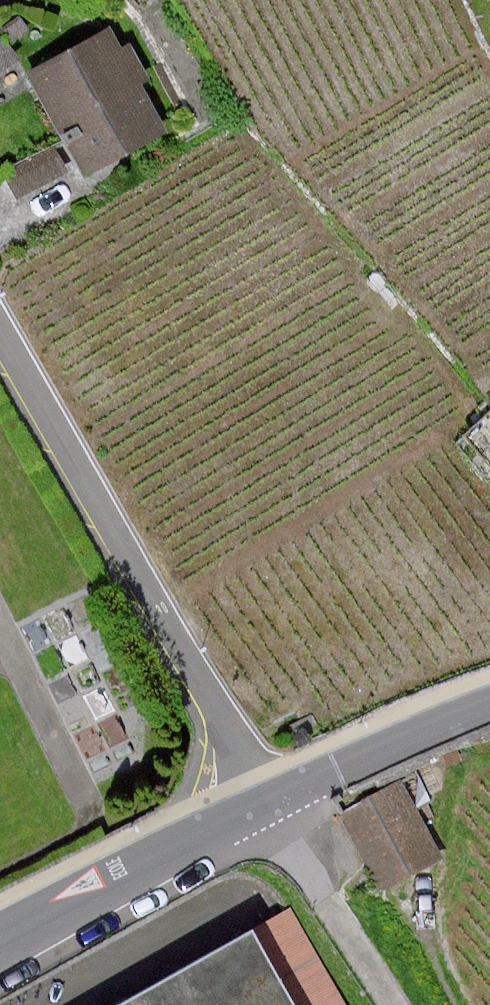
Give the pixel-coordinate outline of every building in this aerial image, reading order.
[(22,16),(3,28),(7,33),(13,42),(32,30),(22,16)] [(122,53),(109,29),(32,71),(83,165),(90,177),(169,134),(141,83),(149,79),(132,47),(122,53)] [(0,38),(0,75),(25,59),(13,42),(7,33),(0,38)] [(69,171),(55,143),(6,176),(19,195),(69,171)] [(431,850),(389,777),(325,813),(366,886),(431,850)] [(252,942),(138,1004),(287,1004),(252,942)]
